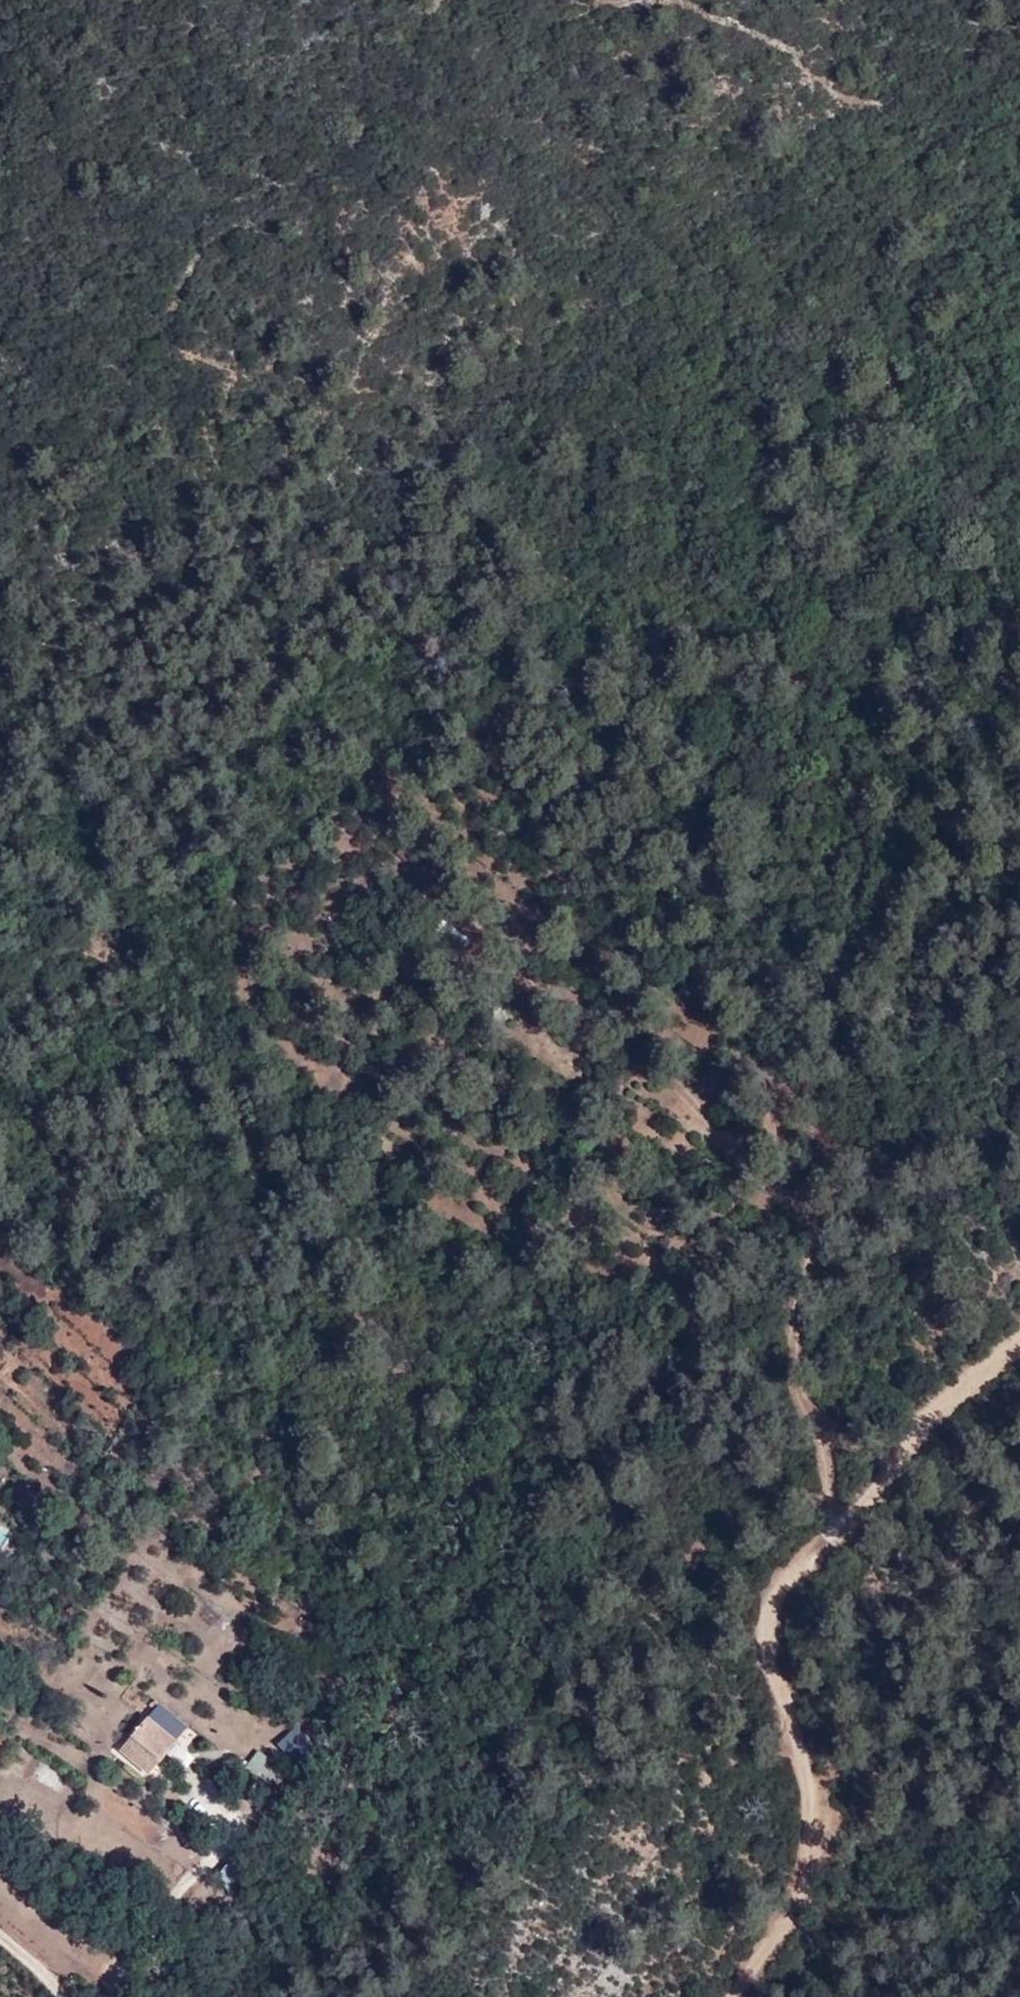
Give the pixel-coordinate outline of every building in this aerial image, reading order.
[(2,1550),(11,1532),(0,1526),(0,1549),(2,1550)] [(144,1741),(151,1747),(162,1733),(134,1710),(123,1723),(144,1741)] [(123,1723),(108,1741),(129,1758),(144,1741),(123,1723)] [(286,1727),(275,1750),(296,1760),(308,1737),(286,1727)] [(129,1758),(108,1741),(98,1754),(125,1779),(137,1764),(129,1758)] [(129,1758),(137,1764),(151,1747),(144,1741),(129,1758)] [(260,1751),(244,1763),(262,1788),(279,1776),(260,1751)]
